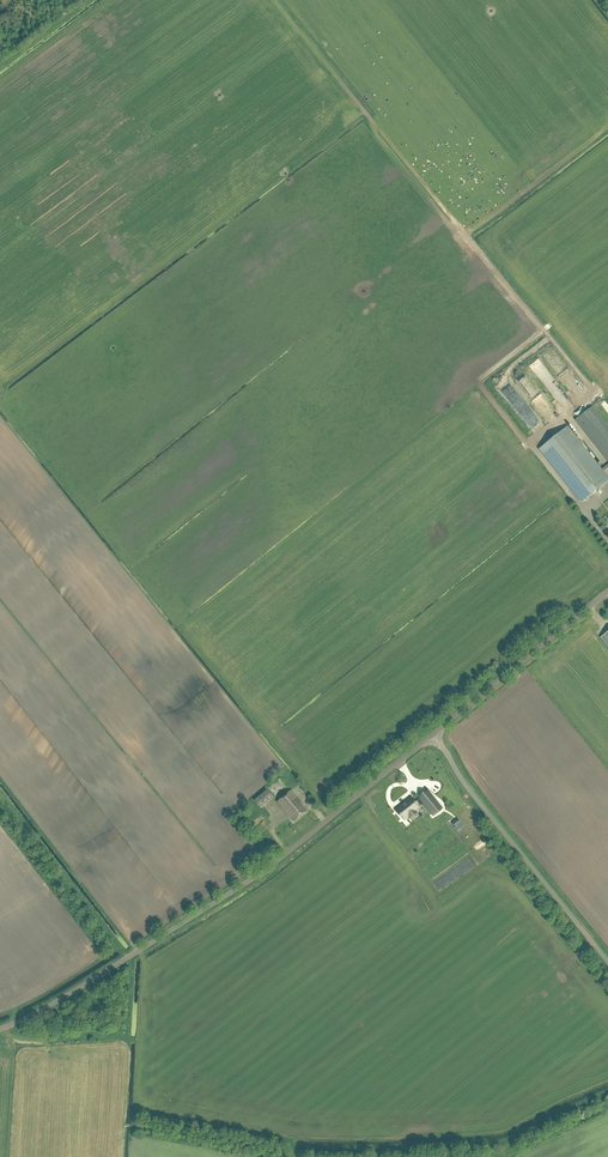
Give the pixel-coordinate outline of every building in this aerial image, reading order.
[(515,392),(522,400),(530,394),(522,385),(515,392)] [(511,411),(515,409),(507,397),(503,400),(511,411)] [(528,401),(533,410),(537,408),(533,399),(528,401)] [(511,425),(516,421),(506,407),(501,410),(502,413),(506,419),(508,418),(509,419),(508,420),(511,425)] [(607,459),(607,428),(592,408),(577,420),(607,459)] [(607,482),(607,477),(568,426),(539,449),(581,503),(607,482)] [(428,774),(435,783),(438,780),(431,772),(428,774)] [(437,786),(439,791),(443,789),(439,781),(435,783),(436,787),(437,786)] [(260,808),(274,798),(267,790),(254,800),(260,808)] [(429,791),(420,798),(422,800),(433,815),(443,807),(429,791)] [(295,823),(308,812),(291,792),(278,803),(295,823)] [(404,804),(398,808),(406,817),(407,816),(409,814),(411,816),(418,811),(417,808),(419,807),(421,805),(420,804),(421,803),(420,802),(422,800),(420,798),(418,799),(417,801),(413,796),(408,800),(407,801),(406,801),(404,802),(404,803),(404,804)] [(458,819),(452,824),(454,827),(460,822),(458,819)] [(220,887),(214,891),(219,897),(225,893),(220,887)]
